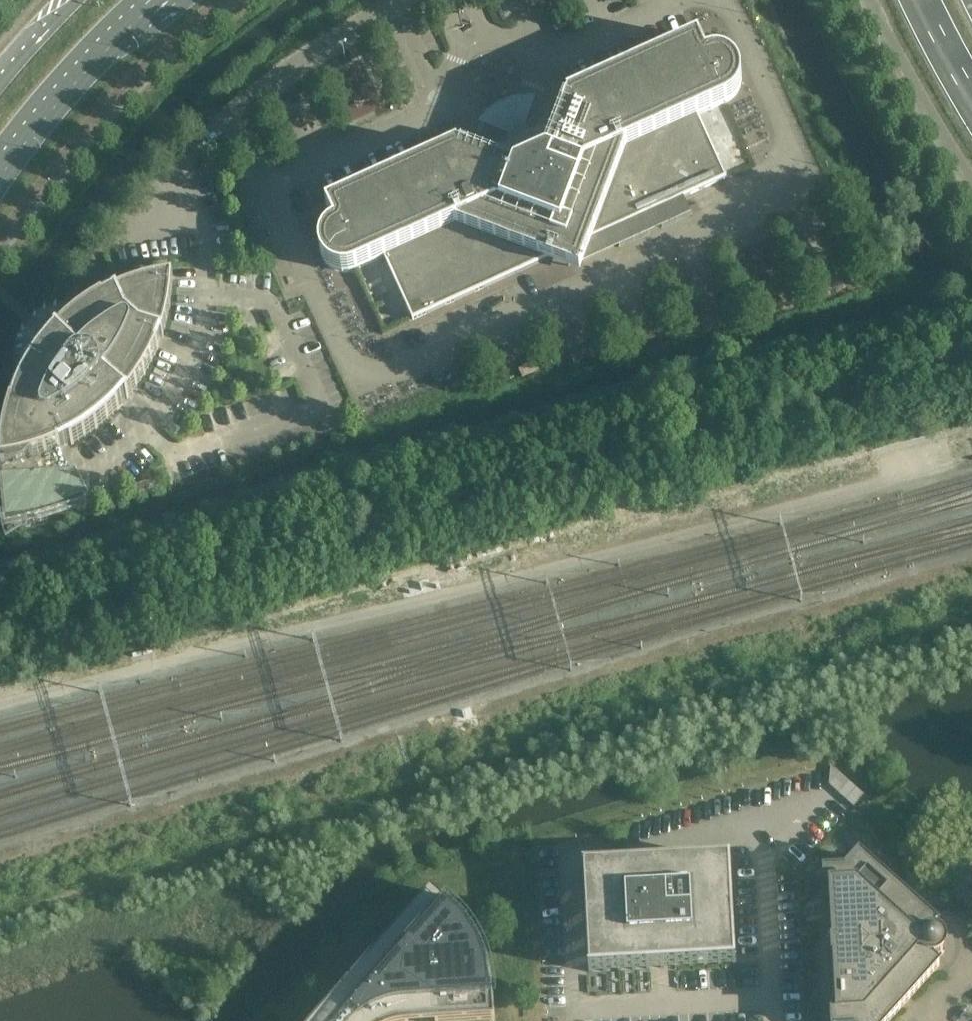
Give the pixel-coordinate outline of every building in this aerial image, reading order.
[(349,272),(355,270),(384,257),(412,320),(602,234),(727,178),(698,115),(727,102),(733,98),(737,93),(740,88),(742,81),(742,75),(740,69),(736,63),(731,58),(726,55),(719,54),(713,54),(707,57),(698,38),(569,97),(561,118),(477,156),(456,148),(326,207),(335,225),(329,228),(324,233),(321,239),(320,245),(320,251),(322,258),(325,263),(330,268),(336,271),(342,272),(349,272)] [(762,128),(745,130),(749,162),(765,160),(762,128)] [(80,315),(79,314),(77,316),(78,317),(70,329),(61,340),(52,331),(47,337),(43,341),(53,350),(43,359),(32,368),(31,367),(29,370),(30,371),(25,380),(19,394),(17,393),(16,396),(18,397),(14,407),(12,407),(7,423),(0,421),(0,521),(1,524),(6,539),(35,519),(60,511),(85,502),(61,449),(71,444),(71,446),(89,435),(105,422),(120,408),(118,407),(126,399),(127,400),(139,384),(150,366),(159,348),(157,347),(161,337),(163,337),(168,317),(172,297),(173,276),(153,280),(133,285),(113,293),(114,295),(104,299),(103,298),(101,300),(101,301),(91,307),(80,315)] [(138,495),(158,488),(155,479),(135,486),(138,495)] [(859,857),(846,872),(825,874),(829,940),(834,939),(834,946),(833,946),(834,958),(835,958),(835,964),(830,964),(833,1020),(889,1020),(939,965),(934,961),(933,932),(937,927),(859,857)] [(731,860),(583,868),(589,972),(737,964),(731,860)] [(307,1020),(388,1020),(395,1014),(398,1010),(403,1008),(407,1008),(435,1006),(435,1020),(495,1020),(493,998),(492,980),(488,964),(482,947),(473,932),(462,919),(450,907),(426,887),(307,1020)]
